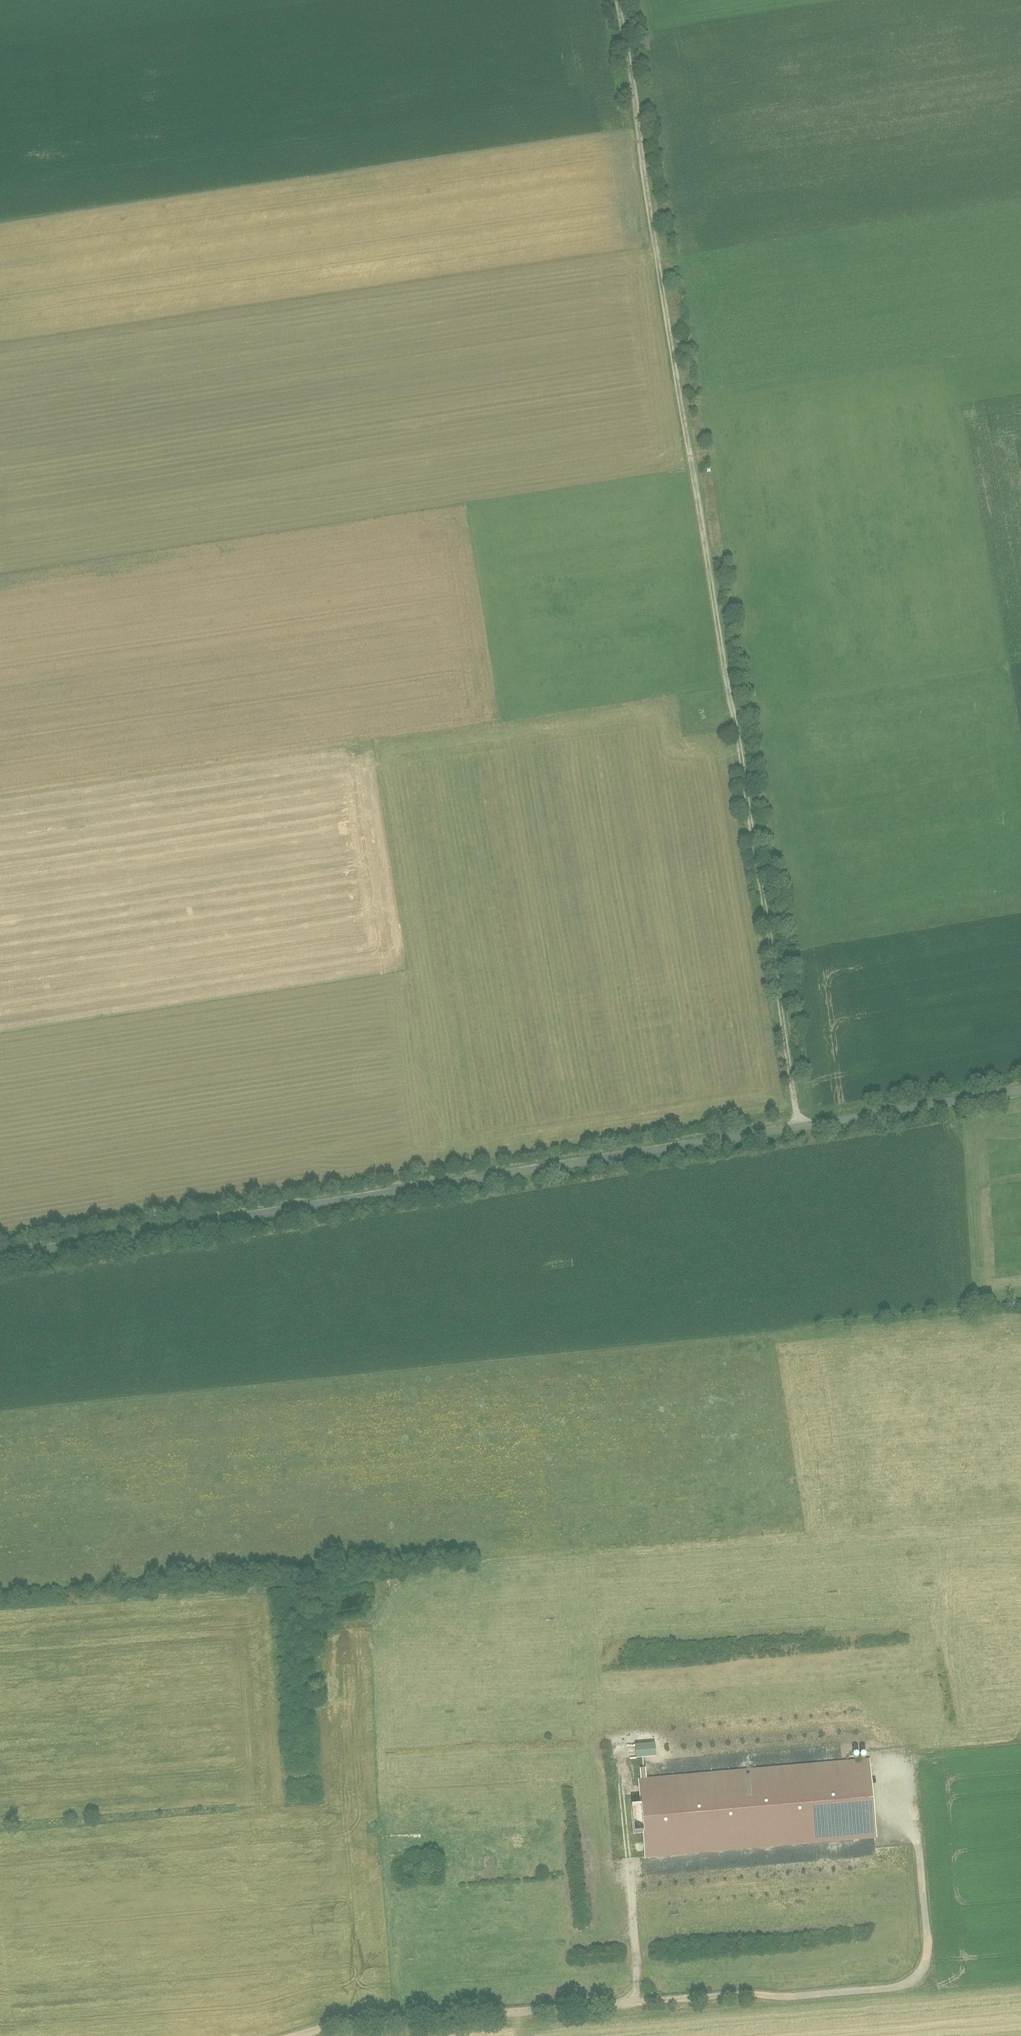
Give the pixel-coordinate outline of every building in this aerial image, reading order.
[(658,1757),(657,1744),(637,1745),(638,1758),(658,1757)] [(645,1857),(877,1837),(870,1760),(639,1780),(642,1806),(632,1807),(634,1833),(643,1832),(645,1857)] [(642,1779),(649,1778),(648,1768),(641,1769),(642,1779)]
